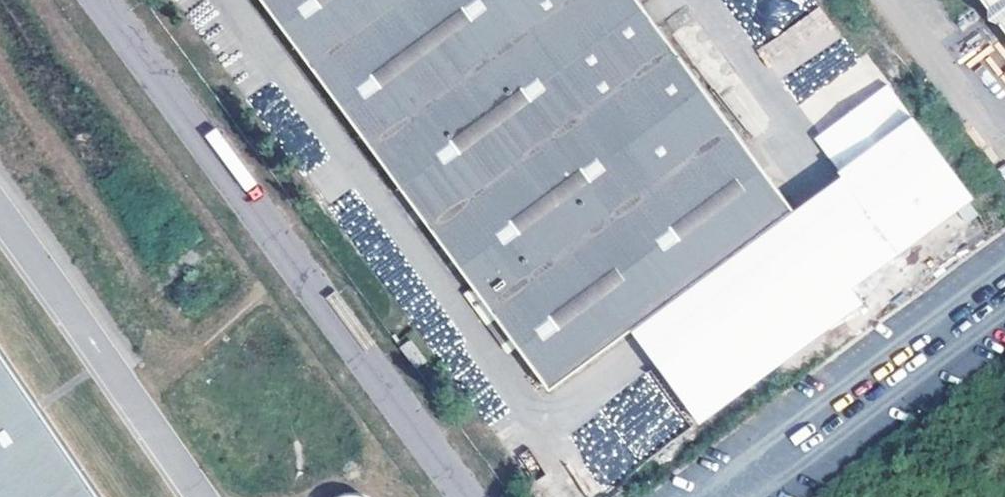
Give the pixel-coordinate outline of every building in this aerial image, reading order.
[(638,0),(262,0),(550,389),(630,330),(793,210),(638,0)] [(993,12),(993,24),(1004,28),(1004,0),(984,0),(993,12)] [(780,78),(840,36),(819,7),(759,49),(780,78)] [(841,175),(793,210),(630,330),(699,423),(861,303),(850,288),(972,197),(913,117),(839,172),(841,175)] [(400,346),(416,367),(426,360),(411,339),(400,346)] [(0,344),(0,496),(104,496),(0,344)]
